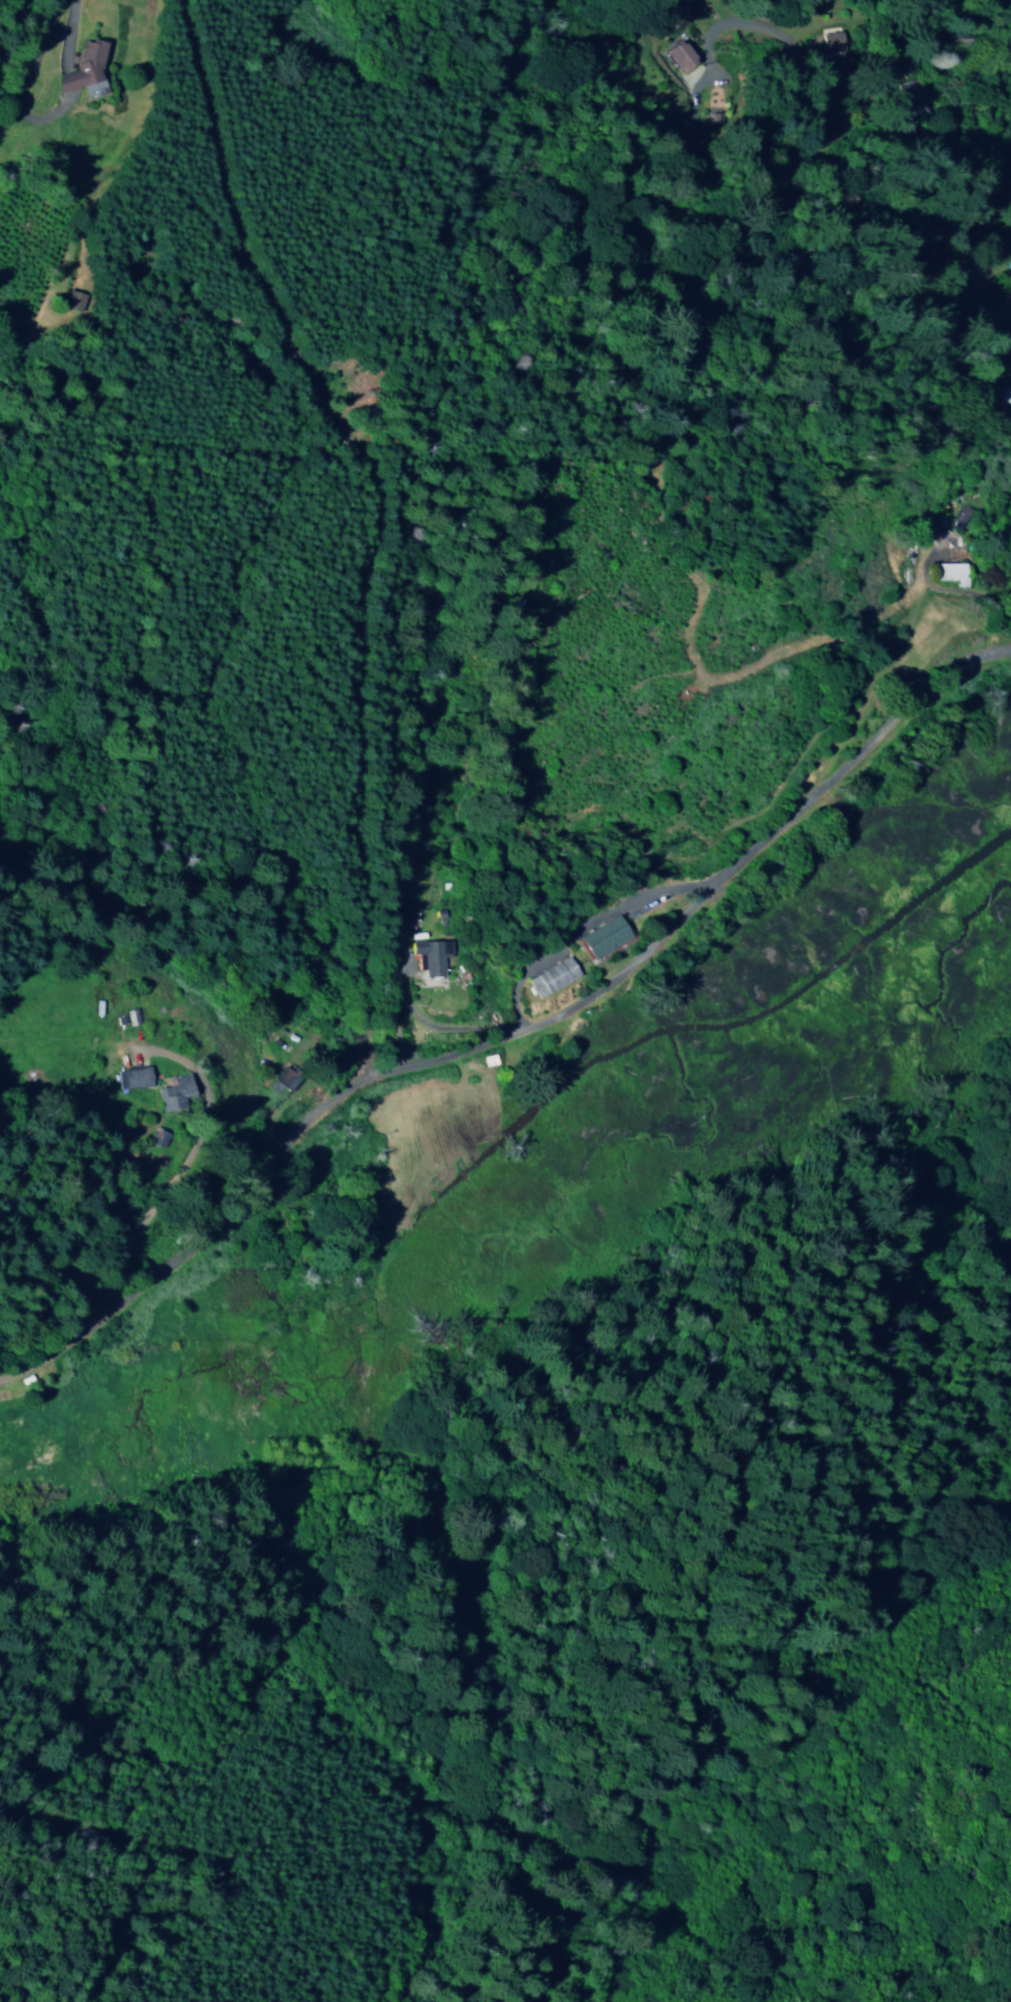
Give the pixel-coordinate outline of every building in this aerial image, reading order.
[(105,37),(99,66),(102,74),(58,88),(58,71),(75,66),(73,59),(79,57),(83,36),(91,37),(92,34),(105,37)] [(840,51),(838,34),(818,36),(820,54),(840,51)] [(693,64),(677,41),(661,52),(677,75),(693,64)] [(997,402),(1010,405),(1010,389),(1000,387),(997,402)] [(947,523),(956,529),(966,513),(957,507),(947,523)] [(949,580),(949,587),(960,587),(960,563),(930,564),(930,581),(949,580)] [(585,960),(626,938),(613,916),(573,937),(585,960)] [(416,978),(437,977),(437,958),(446,958),(446,941),(407,942),(407,955),(415,955),(416,978)] [(575,979),(567,959),(522,977),(530,997),(575,979)] [(116,1091),(147,1085),(144,1067),(112,1072),(116,1091)] [(283,1092),(295,1079),(281,1067),(269,1080),(283,1092)] [(189,1098),(184,1074),(160,1079),(162,1088),(151,1090),(156,1113),(180,1107),(179,1100),(189,1098)]
